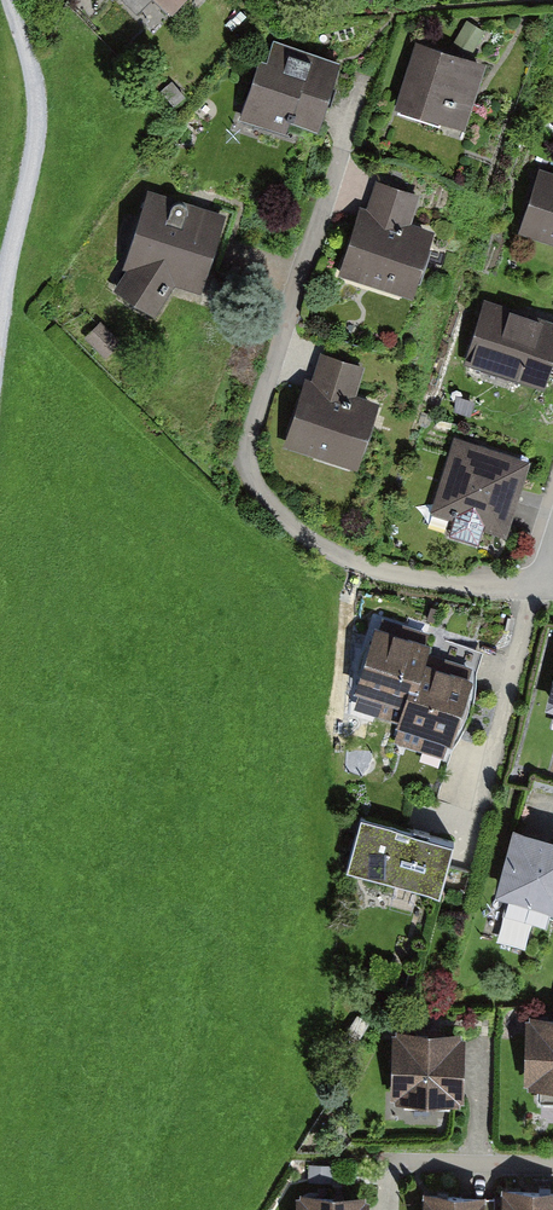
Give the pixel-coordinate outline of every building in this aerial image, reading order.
[(196,0),(107,0),(103,4),(129,29),(144,13),(165,32),(196,0)] [(483,58),(495,37),(475,25),(462,46),(483,58)] [(332,140),(357,70),(278,43),(250,125),(296,142),(301,129),(332,140)] [(409,111),(480,132),(501,66),(429,44),(409,111)] [(538,166),(516,230),(552,243),(552,171),(538,166)] [(425,301),(448,232),(421,224),(430,196),(386,182),(376,212),(368,209),(346,276),(425,301)] [(204,297),(229,215),(147,192),(124,271),(127,272),(113,293),(154,317),(175,287),(204,297)] [(549,390),(552,377),(552,320),(527,313),(481,299),(461,365),(483,371),(481,381),(513,391),(517,380),(549,390)] [(106,327),(90,345),(114,367),(131,349),(106,327)] [(283,450),(360,474),(381,407),(356,399),(367,366),(325,353),(316,382),(306,379),(283,450)] [(444,428),(466,433),(469,419),(448,413),(444,428)] [(505,538),(530,462),(455,437),(430,514),(453,521),(448,538),(481,548),(487,531),(505,538)] [(333,718),(384,734),(395,696),(402,698),(416,653),(407,650),(410,640),(367,627),(364,638),(358,636),(333,718)] [(478,650),(431,635),(418,675),(412,673),(395,726),(442,741),(447,726),(453,728),(478,650)] [(545,708),(552,710),(552,677),(545,708)] [(437,897),(452,846),(454,838),(428,831),(426,838),(362,820),(347,872),(437,897)] [(529,834),(510,904),(521,907),(518,919),(552,928),(552,840),(529,834)] [(526,1017),(526,1093),(541,1093),(541,1105),(552,1105),(552,1017),(526,1017)] [(465,1110),(468,1035),(394,1032),(391,1104),(408,1104),(407,1121),(447,1122),(448,1110),(465,1110)] [(302,1192),(325,1192),(325,1174),(302,1175),(302,1192)] [(382,1194),(305,1197),(306,1209),(383,1209),(382,1194)] [(510,1194),(510,1209),(552,1209),(552,1196),(510,1194)]
